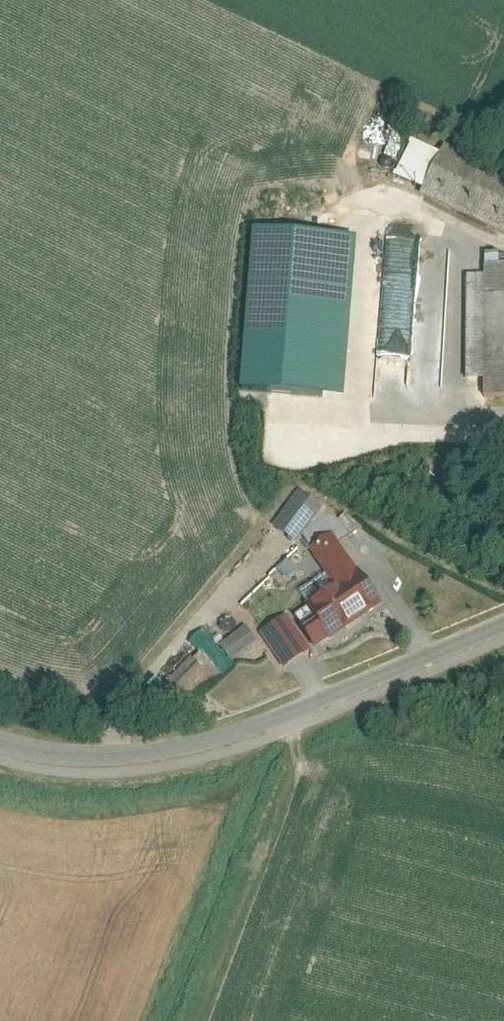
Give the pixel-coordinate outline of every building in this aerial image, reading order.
[(424,189),(436,150),(407,141),(396,180),(424,189)] [(440,165),(423,204),(503,239),(503,193),(440,165)] [(412,402),(419,240),(385,238),(379,401),(412,402)] [(346,246),(260,240),(248,395),(334,401),(346,246)] [(497,266),(497,256),(483,256),(483,277),(465,277),(465,380),(482,380),(482,399),(503,399),(503,266),(497,266)] [(304,489),(278,525),(301,543),(327,506),(304,489)] [(336,533),(314,548),(343,588),(302,616),(322,648),(388,605),(336,533)] [(219,626),(225,637),(242,627),(236,617),(219,626)] [(219,646),(230,662),(257,644),(246,628),(219,646)]
